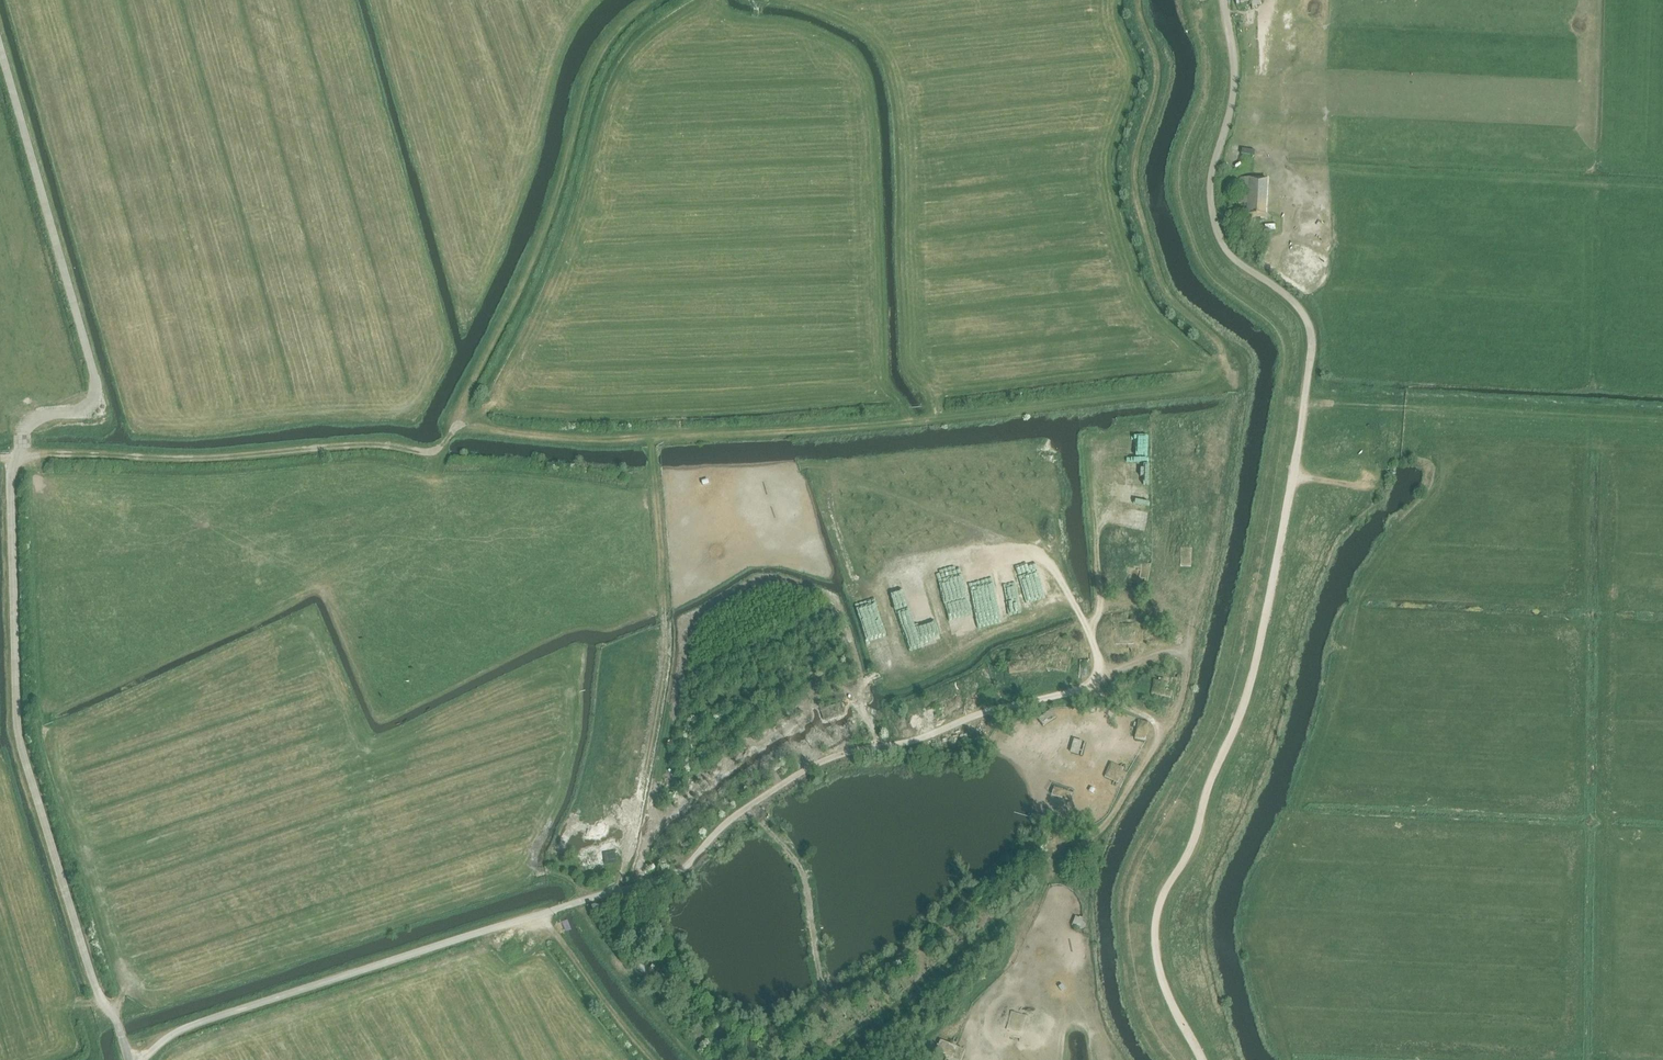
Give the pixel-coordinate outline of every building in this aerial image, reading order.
[(1266,1),(1265,0),(1243,0),(1244,4),(1245,4),(1254,3),(1256,4),(1257,11),(1262,10),(1261,5),(1266,4),(1266,1)] [(1246,206),(1245,216),(1244,216),(1243,231),(1256,231),(1256,217),(1267,218),(1269,180),(1248,179),(1240,178),(1238,205),(1246,206)] [(1198,549),(1186,548),(1185,568),(1197,569),(1198,549)] [(1150,586),(1155,568),(1134,563),(1130,581),(1150,586)] [(1066,657),(1054,655),(1052,671),(1071,673),(1072,666),(1065,665),(1066,657)] [(1091,660),(1081,659),(1079,678),(1088,679),(1091,660)] [(1042,727),(1055,719),(1051,711),(1038,720),(1042,727)] [(1149,722),(1138,720),(1138,721),(1136,720),(1135,725),(1138,725),(1134,740),(1145,742),(1149,722)] [(1085,743),(1074,740),(1070,753),(1081,756),(1085,743)] [(1124,768),(1111,763),(1105,779),(1118,784),(1120,780),(1124,781),(1126,774),(1122,772),(1124,768)] [(1073,794),(1055,788),(1053,796),(1071,802),(1073,794)] [(604,853),(605,864),(615,863),(614,852),(604,853)] [(1092,925),(1091,925),(1091,924),(1090,923),(1089,921),(1088,920),(1087,919),(1088,916),(1087,915),(1086,919),(1083,918),(1083,919),(1079,917),(1075,926),(1079,928),(1079,929),(1081,930),(1080,933),(1081,934),(1082,930),(1084,931),(1085,931),(1087,931),(1088,930),(1089,929),(1090,929),(1092,925)] [(639,965),(635,972),(645,978),(657,984),(661,976),(658,974),(661,970),(651,965),(648,970),(639,965)] [(1032,1015),(1020,1011),(1014,1028),(1026,1032),(1032,1015)] [(961,1048),(945,1041),(941,1051),(957,1057),(961,1048)]
